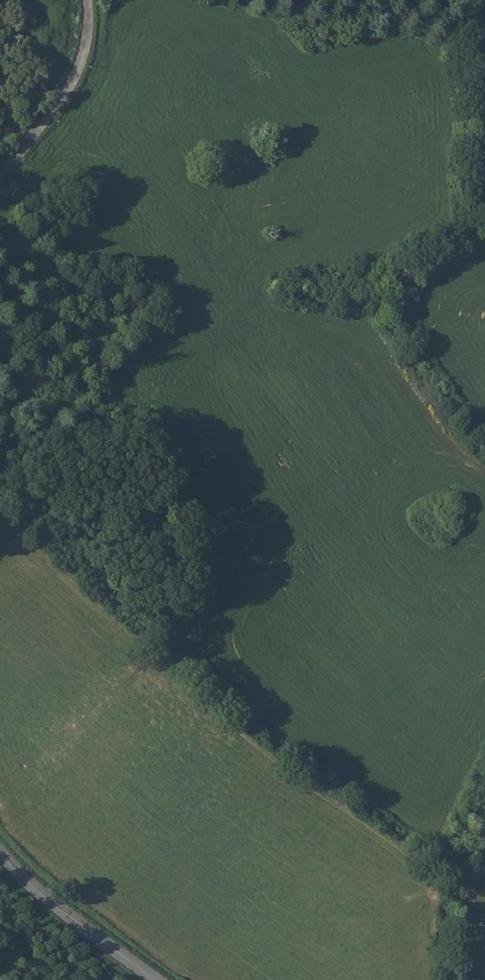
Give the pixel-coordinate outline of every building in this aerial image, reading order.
[(466,189),(457,190),(459,209),(468,208),(466,189)]
